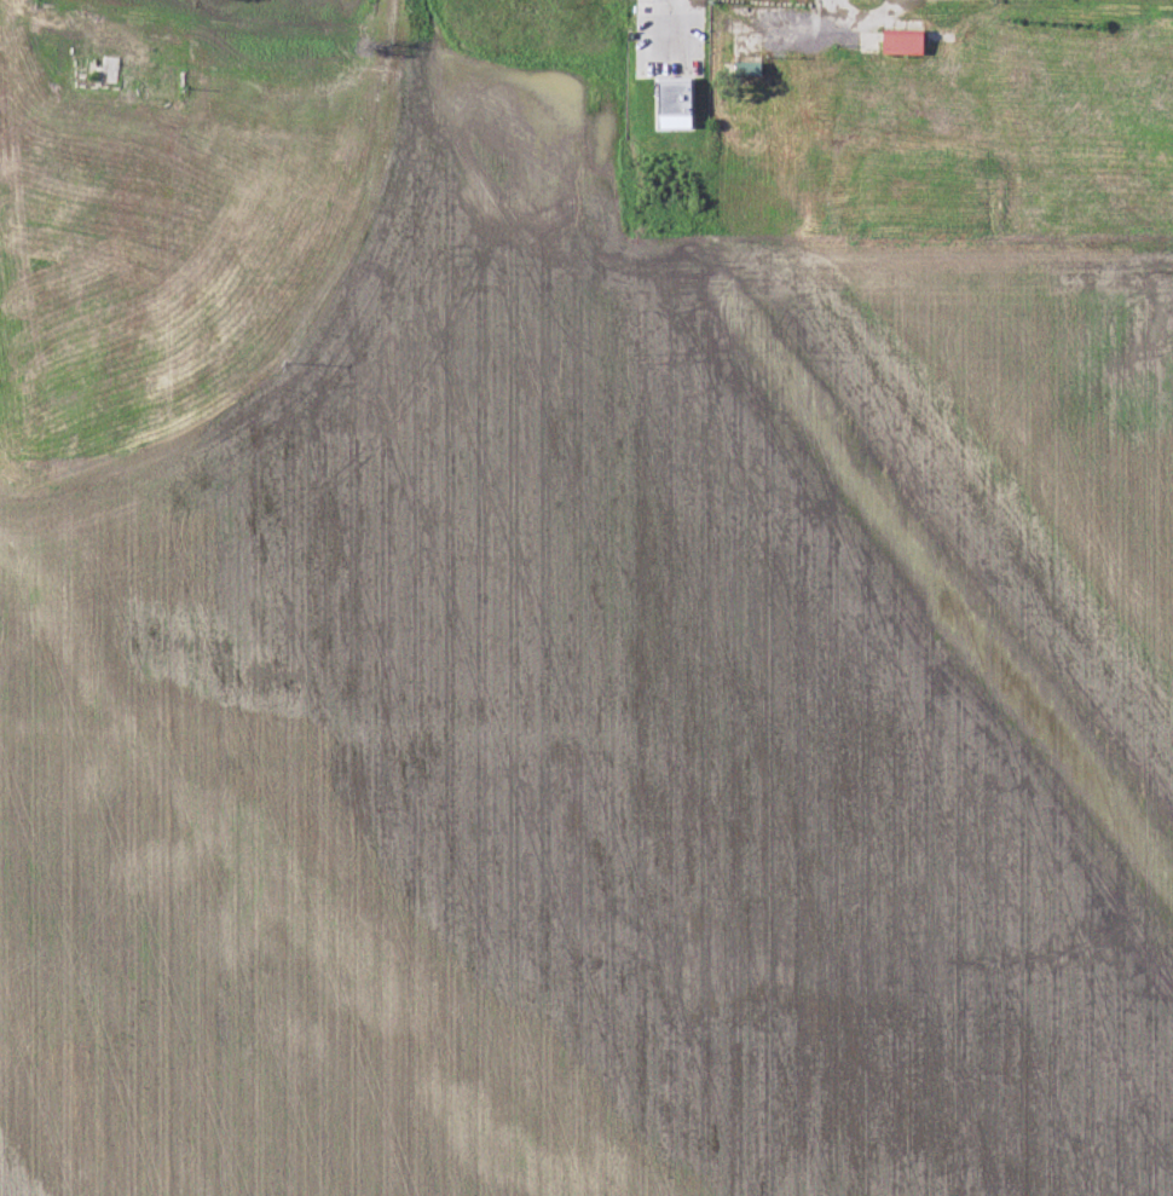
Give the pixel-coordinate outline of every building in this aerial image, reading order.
[(882,35),(882,57),(923,57),(923,35),(882,35)] [(759,65),(735,65),(735,77),(759,77),(759,65)] [(690,132),(690,84),(656,84),(656,132),(690,132)] [(244,117),(244,138),(255,138),(255,117),(244,117)]
